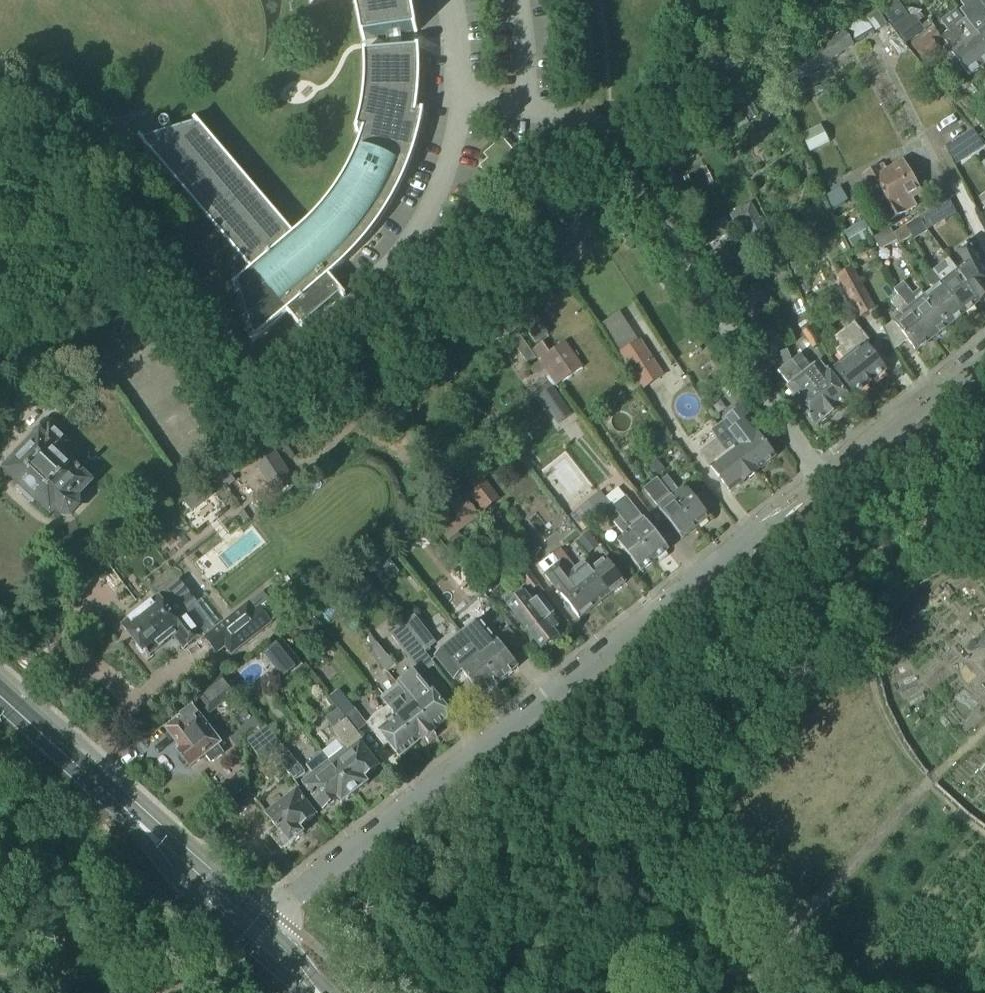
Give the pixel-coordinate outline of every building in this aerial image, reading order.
[(357,15),(363,42),(365,41),(414,33),(414,34),(417,34),(413,10),(411,0),(353,0),(357,15)] [(898,0),(893,0),(881,9),(909,49),(931,34),(935,31),(936,30),(930,21),(921,27),(913,15),(910,17),(898,0)] [(982,8),(965,21),(977,37),(984,48),(984,12),(982,8)] [(948,32),(950,35),(956,44),(960,41),(961,42),(965,47),(982,70),(984,68),(984,48),(977,37),(965,21),(957,10),(941,22),(948,32)] [(925,66),(942,53),(935,44),(942,39),(935,31),(931,34),(912,48),(925,66)] [(958,69),(960,68),(969,80),(982,70),(965,47),(961,42),(960,41),(956,44),(950,35),(948,32),(941,38),(943,40),(942,41),(947,47),(943,50),(947,56),(947,59),(954,69),(958,69)] [(823,49),(831,62),(855,46),(846,33),(823,49)] [(900,40),(891,46),(899,58),(908,52),(900,40)] [(235,290),(237,288),(253,340),(250,342),(252,344),(287,314),(305,335),(307,334),(304,331),(343,298),(346,301),(348,299),(330,278),(337,272),(344,266),(350,260),(356,254),(362,247),(367,240),(373,233),(378,226),(383,219),(388,212),(392,204),(396,196),(400,188),(404,180),(407,172),(411,164),(413,156),(416,147),(419,139),(421,130),(422,121),(424,113),(421,112),(421,114),(417,113),(418,99),(420,84),(420,70),(420,62),(419,48),(416,48),(416,49),(366,53),(366,52),(364,52),(364,59),(364,72),(364,79),(363,93),(362,106),(360,113),(359,119),(355,132),(358,133),(358,132),(363,133),(360,141),(357,149),(354,157),(350,164),(347,172),(343,179),(338,186),(333,193),(328,200),(323,207),(318,213),(312,219),(306,225),(300,231),(293,236),(196,121),(194,123),(196,126),(144,142),(141,138),(139,140),(251,272),(233,288),(235,290)] [(785,92),(831,62),(823,49),(776,79),(785,92)] [(807,89),(803,82),(792,89),(796,96),(807,89)] [(979,127),(984,122),(977,114),(971,119),(979,127)] [(810,154),(830,144),(821,126),(801,136),(810,154)] [(497,171),(499,170),(515,156),(502,141),(484,156),(488,161),(497,171)] [(680,141),(661,150),(670,170),(689,161),(680,141)] [(504,176),(499,170),(497,171),(488,161),(480,168),(494,184),(504,176)] [(876,201),(913,179),(905,165),(887,175),(882,167),(863,178),(876,201)] [(876,201),(888,224),(915,209),(911,201),(921,195),(913,179),(876,201)] [(834,210),(848,201),(841,188),(826,198),(834,210)] [(944,222),(957,215),(950,201),(937,209),(944,222)] [(744,225),(752,240),(767,231),(751,204),(729,216),(737,229),(744,225)] [(874,240),(875,239),(865,221),(845,232),(854,250),(874,240)] [(722,223),(699,236),(706,248),(729,235),(722,223)] [(914,240),(921,236),(913,223),(906,227),(912,237),(914,240)] [(901,243),(902,243),(912,237),(906,227),(892,235),(896,242),(898,245),(901,243)] [(896,242),(892,235),(890,231),(875,239),(874,240),(880,251),(896,242)] [(978,305),(984,299),(984,289),(983,286),(984,284),(984,280),(970,244),(956,255),(966,267),(958,273),(955,276),(978,305)] [(963,317),(978,305),(955,276),(958,273),(948,261),(931,275),(941,287),(940,288),(963,317)] [(837,277),(860,319),(876,310),(853,269),(837,277)] [(940,288),(941,287),(931,275),(924,281),(933,293),(926,299),(925,300),(948,328),(963,317),(940,288)] [(925,300),(926,299),(920,291),(913,296),(904,284),(894,291),(900,298),(899,299),(933,341),(948,328),(925,300)] [(903,318),(894,325),(886,331),(895,352),(907,342),(917,354),(933,341),(899,299),(891,305),(903,318)] [(516,315),(536,344),(548,336),(528,307),(516,315)] [(855,397),(887,373),(867,347),(871,344),(857,324),(837,339),(843,347),(837,351),(845,362),(835,369),(855,397)] [(803,334),(812,351),(823,345),(813,328),(803,334)] [(528,366),(536,360),(518,334),(510,340),(528,366)] [(620,354),(644,391),(665,378),(641,341),(620,354)] [(583,369),(565,343),(550,354),(543,344),(531,352),(556,388),(583,369)] [(794,399),(792,400),(815,429),(828,419),(834,415),(793,362),(788,352),(780,355),(785,369),(779,374),(790,387),(787,390),(794,399)] [(800,356),(793,362),(834,415),(837,412),(850,401),(821,363),(811,371),(800,356)] [(527,372),(519,377),(522,382),(530,377),(527,372)] [(539,398),(558,426),(573,416),(554,388),(552,389),(545,379),(534,387),(540,397),(539,398)] [(748,462),(757,473),(775,459),(756,434),(744,443),(741,439),(738,442),(740,446),(739,447),(722,425),(711,433),(717,442),(728,456),(724,458),(729,464),(732,462),(738,469),(748,462)] [(66,521),(81,506),(75,501),(90,485),(61,456),(69,447),(50,428),(6,474),(50,517),(55,511),(66,521)] [(660,453),(673,443),(663,429),(650,440),(660,453)] [(730,494),(757,473),(748,462),(738,469),(732,462),(729,464),(724,458),(728,456),(717,442),(700,455),(730,494)] [(666,471),(659,462),(650,469),(658,478),(666,471)] [(275,495),(256,470),(240,481),(260,507),(275,495)] [(481,475),(464,488),(484,514),(501,501),(481,475)] [(673,486),(668,477),(660,483),(657,480),(695,530),(709,519),(685,488),(679,493),(673,486)] [(682,540),(695,530),(657,480),(644,491),(658,510),(682,540)] [(588,503),(601,519),(613,510),(600,494),(588,503)] [(612,511),(655,563),(668,553),(644,523),(625,500),(612,511)] [(448,542),(480,517),(468,501),(435,525),(448,542)] [(641,575),(655,563),(619,519),(612,525),(624,540),(617,545),(641,575)] [(577,542),(588,555),(599,546),(589,533),(577,542)] [(560,564),(569,576),(576,570),(560,550),(553,556),(558,562),(560,564)] [(590,573),(609,597),(625,584),(606,560),(590,573)] [(543,573),(580,620),(594,608),(576,584),(570,577),(569,576),(560,564),(558,562),(543,573)] [(576,584),(594,608),(609,597),(590,573),(584,565),(570,577),(576,584)] [(523,581),(532,592),(540,586),(531,575),(523,581)] [(365,595),(375,588),(367,578),(357,585),(365,595)] [(204,636),(186,612),(195,605),(180,585),(143,613),(140,611),(133,617),(134,620),(123,629),(136,646),(135,651),(139,656),(143,656),(147,661),(174,639),(183,651),(204,636)] [(525,594),(521,590),(505,603),(508,607),(507,608),(516,619),(541,652),(557,641),(551,634),(557,630),(549,619),(554,615),(542,599),(535,605),(526,594),(525,594)] [(231,657),(273,625),(259,608),(255,611),(249,603),(203,639),(217,656),(225,650),(231,657)] [(415,618),(405,626),(425,653),(428,651),(431,638),(415,618)] [(480,621),(461,636),(470,647),(499,684),(518,669),(489,632),(480,621)] [(391,636),(422,677),(435,667),(425,653),(405,626),(391,636)] [(499,684),(470,647),(461,636),(434,658),(453,682),(463,675),(481,698),(499,684)] [(276,644),(264,654),(284,679),(296,668),(276,644)] [(380,663),(387,673),(396,666),(389,657),(380,663)] [(407,678),(398,686),(413,705),(434,733),(453,718),(416,671),(407,678)] [(236,693),(224,677),(196,699),(208,715),(236,693)] [(424,742),(434,735),(433,734),(434,733),(413,705),(398,686),(380,699),(388,709),(417,746),(423,741),(424,742)] [(340,713),(344,718),(352,711),(339,693),(330,700),(340,713)] [(222,758),(222,753),(218,748),(221,745),(193,709),(180,719),(180,720),(166,731),(181,750),(178,753),(190,769),(205,757),(209,763),(214,764),(222,758)] [(388,709),(381,712),(374,718),(369,724),(367,726),(384,749),(389,746),(400,760),(417,746),(388,709)] [(354,710),(352,711),(344,718),(357,734),(367,726),(354,710)] [(324,753),(323,754),(333,767),(352,791),(355,795),(367,786),(363,781),(378,769),(361,747),(365,745),(357,734),(344,718),(340,713),(331,720),(336,728),(333,731),(340,740),(324,753)] [(281,746),(267,728),(247,743),(262,761),(281,746)] [(313,774),(301,784),(323,812),(338,800),(342,806),(355,795),(352,791),(333,767),(323,754),(307,766),(313,774)] [(287,773),(297,765),(289,755),(279,763),(287,773)] [(297,765),(287,773),(295,783),(306,775),(297,765)] [(290,848),(304,837),(299,831),(315,819),(298,796),(268,818),(280,834),(273,840),(282,853),(289,847),(290,848)]
